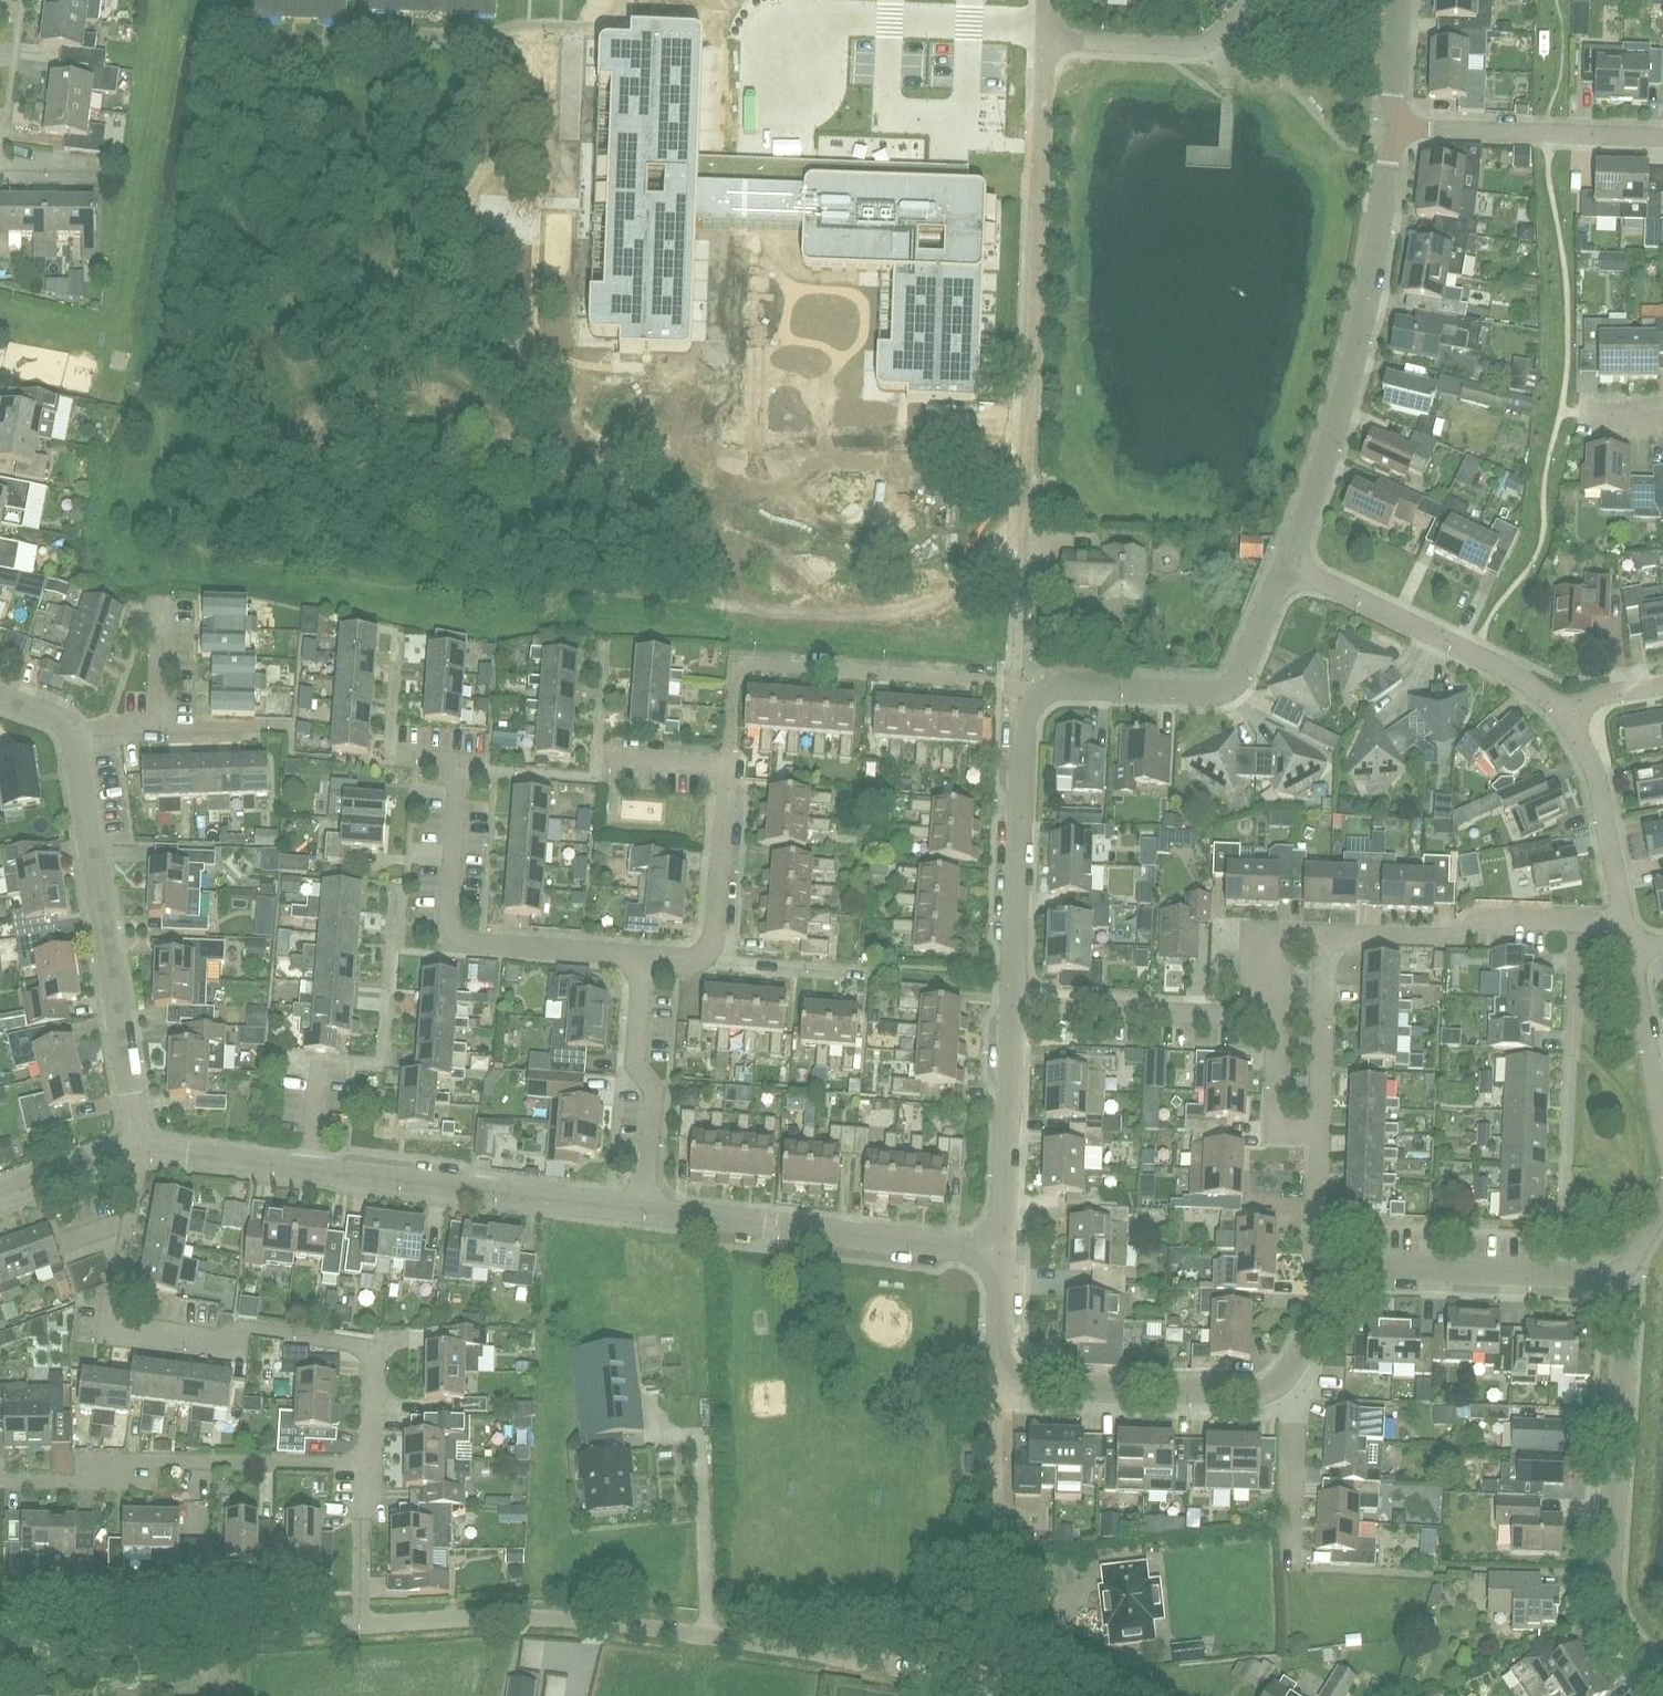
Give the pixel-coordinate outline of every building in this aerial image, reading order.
[(102,0),(49,0),(46,18),(93,23),(99,24),(101,9),(102,0)] [(283,0),(251,0),(251,17),(283,19),(283,0)] [(315,0),(283,0),(283,19),(315,20),(315,0)] [(315,20),(347,21),(347,0),(315,0),(315,20)] [(401,0),(369,0),(369,11),(400,13),(401,0)] [(433,0),(401,0),(400,13),(432,14),(433,0)] [(464,0),(433,0),(432,14),(464,15),(464,0)] [(464,15),(496,16),(496,0),(464,0),(464,15)] [(1491,11),(1492,0),(1436,0),(1436,19),(1465,20),(1464,33),(1497,34),(1500,34),(1500,26),(1491,26),(1491,11)] [(97,37),(84,35),(86,22),(93,23),(46,18),(43,46),(70,49),(68,65),(89,67),(110,70),(111,61),(106,60),(107,54),(95,52),(97,37)] [(591,304),(590,328),(590,331),(591,333),(592,335),(594,337),(596,338),(599,338),(620,339),(620,353),(647,353),(682,355),(685,354),(687,354),(689,352),(690,350),(691,348),(692,346),(696,226),(739,228),(804,231),(803,261),(803,263),(804,265),(805,267),(807,269),(809,270),(811,270),(894,273),(891,350),(878,349),(877,383),(877,385),(878,388),(879,390),(881,391),(883,392),(885,392),(907,393),(907,402),(969,404),(971,404),(974,403),(976,402),(977,400),(978,398),(978,396),(986,197),(986,195),(985,192),(984,191),(982,189),(980,188),(978,188),(947,187),(948,173),(699,163),(704,43),(703,40),(703,38),(701,36),(699,35),(697,34),(695,34),(633,31),(632,44),(610,43),(608,44),(606,44),(604,46),(603,47),(602,50),(601,52),(599,86),(613,86),(605,295),(591,295),(591,304)] [(1486,59),(1486,40),(1496,40),(1497,34),(1464,33),(1460,33),(1460,46),(1431,45),(1431,72),(1467,73),(1467,58),(1486,59)] [(1621,105),(1623,60),(1623,51),(1583,50),(1582,78),(1596,78),(1595,104),(1621,105)] [(1648,52),(1648,61),(1623,60),(1621,105),(1647,106),(1648,80),(1661,81),(1662,53),(1648,52)] [(117,95),(118,84),(125,85),(126,75),(120,74),(120,71),(110,70),(89,67),(87,80),(54,76),(50,106),(91,112),(93,92),(117,95)] [(854,127),(850,72),(808,75),(812,130),(854,127)] [(1458,112),(1484,113),(1485,88),(1485,74),(1467,74),(1467,73),(1431,72),(1430,99),(1458,99),(1458,112)] [(89,126),(91,112),(50,106),(46,133),(74,136),(73,150),(103,154),(107,128),(89,126)] [(1423,159),(1420,187),(1476,194),(1478,177),(1482,147),(1451,146),(1449,162),(1423,159)] [(1621,206),(1622,166),(1596,165),(1596,193),(1581,193),(1580,219),(1595,220),(1596,205),(1621,206)] [(1648,167),(1622,166),(1621,206),(1646,206),(1645,221),(1660,222),(1661,195),(1647,195),(1648,167)] [(1472,222),(1476,194),(1420,187),(1416,216),(1443,219),(1441,233),(1443,233),(1476,238),(1478,223),(1472,222)] [(23,193),(13,193),(13,200),(0,199),(0,258),(9,259),(9,237),(22,237),(23,193)] [(46,259),(48,200),(32,199),(32,193),(23,193),(22,237),(36,237),(36,259),(46,259)] [(70,237),(71,193),(61,193),(61,200),(48,200),(46,259),(57,259),(58,237),(70,237)] [(80,194),(71,193),(70,237),(83,238),(83,259),(95,260),(96,200),(80,200),(80,194)] [(1462,278),(1466,254),(1474,255),(1477,238),(1476,238),(1443,233),(1440,247),(1411,242),(1407,270),(1446,276),(1462,278)] [(1463,292),(1452,290),(1444,289),(1446,276),(1407,270),(1402,296),(1431,301),(1429,314),(1458,319),(1465,320),(1467,306),(1461,305),(1463,292)] [(1641,308),(1641,321),(1641,337),(1628,337),(1628,379),(1657,379),(1657,352),(1662,352),(1662,308),(1641,308)] [(1451,350),(1477,354),(1482,323),(1465,320),(1458,319),(1429,314),(1427,328),(1397,323),(1391,353),(1435,360),(1438,343),(1452,345),(1451,350)] [(1628,379),(1628,337),(1628,322),(1584,322),(1584,353),(1599,353),(1599,379),(1628,379)] [(1433,402),(1437,389),(1387,376),(1382,395),(1387,396),(1384,408),(1428,419),(1430,407),(1432,408),(1433,402)] [(1532,400),(1508,394),(1465,384),(1461,399),(1460,401),(1503,412),(1504,408),(1530,414),(1533,400),(1532,400)] [(0,418),(0,432),(38,440),(52,442),(55,426),(59,402),(30,397),(28,410),(2,405),(0,418)] [(38,440),(0,432),(0,461),(18,464),(15,477),(44,483),(48,459),(35,456),(38,440)] [(1423,476),(1437,444),(1414,434),(1408,448),(1373,433),(1361,459),(1406,479),(1410,471),(1423,476)] [(1626,494),(1628,451),(1589,449),(1588,470),(1585,470),(1584,493),(1626,494)] [(1652,469),(1654,484),(1659,511),(1661,524),(1662,523),(1662,467),(1652,469)] [(23,530),(26,514),(32,486),(1,480),(0,484),(0,525),(23,530)] [(1659,511),(1654,484),(1637,486),(1641,514),(1659,511)] [(1410,526),(1422,500),(1388,485),(1382,497),(1356,485),(1344,511),(1387,531),(1393,518),(1410,526)] [(1459,564),(1478,524),(1468,519),(1466,515),(1469,509),(1447,498),(1435,522),(1447,527),(1435,553),(1459,564)] [(1488,538),(1476,532),(1479,525),(1478,524),(1459,564),(1483,576),(1495,550),(1507,556),(1519,532),(1496,521),(1488,538)] [(2,526),(23,530),(0,525),(0,536),(2,526)] [(1263,539),(1241,538),(1239,560),(1261,561),(1262,561),(1262,560),(1263,539)] [(14,573),(15,573),(31,576),(34,563),(36,548),(20,546),(20,545),(0,541),(0,570),(14,573)] [(1141,603),(1144,554),(1105,551),(1104,557),(1064,555),(1062,587),(1102,590),(1101,600),(1141,603)] [(1608,600),(1609,577),(1587,576),(1586,592),(1557,590),(1554,635),(1590,636),(1592,600),(1608,600)] [(1662,589),(1642,592),(1641,589),(1622,592),(1627,619),(1640,617),(1645,649),(1662,646),(1662,594),(1662,589)] [(62,609),(59,619),(115,636),(123,609),(86,598),(80,615),(62,609)] [(205,600),(205,615),(248,616),(248,601),(205,600)] [(248,622),(248,616),(205,615),(204,629),(258,630),(258,622),(248,622)] [(107,663),(115,636),(59,619),(56,628),(73,634),(68,651),(107,663)] [(310,620),(310,635),(327,634),(327,619),(310,620)] [(258,638),(258,630),(204,629),(204,643),(247,644),(247,638),(258,638)] [(343,631),(341,655),(376,658),(378,634),(343,631)] [(429,673),(465,675),(467,651),(468,639),(437,633),(435,649),(431,648),(429,673)] [(1362,693),(1369,704),(1392,688),(1401,682),(1394,671),(1385,677),(1383,647),(1356,635),(1332,651),(1334,681),(1361,694),(1362,693)] [(546,655),(547,649),(547,639),(533,638),(532,648),(531,661),(545,662),(544,677),(577,680),(579,657),(546,655)] [(304,641),(303,652),(316,653),(317,642),(304,641)] [(247,658),(247,644),(204,643),(203,658),(214,658),(247,658)] [(98,691),(107,663),(68,651),(63,668),(45,663),(42,673),(60,679),(59,679),(98,691)] [(315,665),(316,653),(303,652),(302,664),(315,665)] [(638,652),(636,680),(670,682),(684,684),(684,674),(671,673),(672,654),(638,652)] [(374,682),(376,658),(341,655),(339,679),(374,682)] [(257,658),(247,658),(214,658),(213,672),(257,673),(257,658)] [(1304,717),(1328,700),(1326,671),(1299,658),(1275,674),(1277,704),(1278,704),(1272,716),(1297,728),(1303,716),(1304,717)] [(493,667),(479,666),(479,676),(492,677),(493,667)] [(257,679),(257,673),(213,672),(213,686),(267,688),(267,680),(257,679)] [(463,699),(465,675),(429,673),(427,697),(463,699)] [(491,689),(492,677),(479,676),(478,688),(491,689)] [(575,706),(577,680),(544,677),(530,677),(529,687),(543,688),(542,703),(575,706)] [(372,706),(374,682),(339,679),(337,704),(372,706)] [(669,697),(670,682),(636,680),(634,705),(668,708),(682,709),(682,698),(669,697)] [(774,733),(775,692),(761,691),(761,683),(750,683),(746,730),(762,731),(761,753),(772,754),(774,733)] [(801,734),(802,694),(788,693),(788,685),(775,685),(775,692),(774,733),(789,733),(787,755),(799,756),(801,734)] [(267,695),(267,688),(213,686),(212,700),(256,702),(256,695),(267,695)] [(827,736),(828,696),(813,695),(813,687),(803,686),(802,694),(801,734),(815,735),(814,757),(825,758),(827,736)] [(1411,716),(1400,723),(1416,746),(1426,738),(1427,739),(1456,737),(1469,710),(1452,686),(1423,688),(1410,715),(1411,716)] [(829,688),(828,696),(827,736),(841,737),(840,759),(852,760),(853,738),(854,738),(856,698),(840,697),(840,689),(829,688)] [(300,689),(299,701),(313,702),(314,690),(301,689),(300,689)] [(903,742),(903,702),(888,701),(889,692),(878,692),(878,700),(877,700),(874,740),(891,741),(889,763),(901,764),(903,742)] [(929,744),(930,703),(916,703),(916,694),(904,694),(903,702),(903,742),(918,743),(916,765),(928,765),(929,744)] [(955,745),(956,705),(942,705),(942,696),(930,695),(930,703),(929,744),(943,744),(942,766),(954,767),(955,745)] [(466,714),(467,703),(463,703),(463,699),(427,697),(425,721),(461,724),(462,714),(466,714)] [(956,698),(956,705),(955,745),(970,746),(969,769),(981,769),(982,748),(983,748),(985,708),(969,707),(969,699),(956,698)] [(256,716),(256,702),(212,700),(212,715),(256,716)] [(312,713),(313,702),(299,701),(298,712),(312,713)] [(477,701),(476,713),(489,714),(490,702),(477,701)] [(574,730),(575,706),(542,703),(528,702),(528,712),(541,713),(540,728),(574,730)] [(370,731),(372,706),(337,704),(335,728),(370,731)] [(667,723),(668,708),(634,705),(632,728),(664,731),(664,736),(679,737),(680,724),(667,723)] [(1622,722),(1627,753),(1662,747),(1662,715),(1622,722)] [(1520,752),(1533,740),(1512,717),(1486,741),(1476,731),(1456,749),(1472,767),(1482,758),(1496,773),(1501,769),(1508,775),(1514,775),(1518,773),(1522,769),(1526,764),(1525,758),(1520,752)] [(1405,753),(1416,746),(1400,723),(1389,731),(1389,730),(1359,733),(1347,759),(1359,778),(1364,784),(1393,781),(1395,778),(1406,754),(1405,753)] [(297,724),(297,736),(311,737),(312,725),(297,724)] [(538,757),(572,759),(574,730),(540,728),(526,727),(526,730),(519,729),(519,731),(519,737),(526,737),(539,738),(538,757)] [(368,755),(370,731),(335,728),(333,752),(368,755)] [(1103,778),(1104,761),(1088,760),(1089,731),(1058,729),(1056,770),(1074,771),(1074,778),(1073,791),(1102,793),(1103,778)] [(1168,778),(1170,748),(1157,747),(1158,734),(1122,732),(1120,768),(1136,769),(1135,778),(1135,784),(1168,786),(1168,778)] [(1255,778),(1256,751),(1243,750),(1243,749),(1218,734),(1192,747),(1191,777),(1192,778),(1216,793),(1242,779),(1242,778),(1255,778)] [(1269,751),(1256,751),(1255,778),(1268,779),(1268,780),(1293,795),(1319,781),(1319,778),(1320,751),(1295,736),(1269,750),(1269,751)] [(37,778),(33,755),(0,761),(0,772),(1,778),(6,808),(41,803),(37,778)] [(269,795),(269,778),(268,758),(243,759),(245,796),(245,812),(257,811),(256,796),(269,795)] [(1657,759),(1659,774),(1637,778),(1634,778),(1639,807),(1662,803),(1662,758),(1657,759)] [(245,796),(243,759),(218,760),(220,812),(232,812),(231,797),(245,796)] [(220,812),(218,760),(194,761),(196,798),(209,798),(209,813),(220,812)] [(196,798),(194,761),(170,762),(172,814),(183,814),(182,799),(196,798)] [(172,814),(170,762),(144,763),(145,778),(146,800),(160,800),(160,814),(172,814)] [(347,796),(345,821),(386,825),(388,799),(358,796),(359,782),(332,780),(331,793),(347,796)] [(1496,794),(1497,795),(1490,798),(1494,806),(1500,803),(1502,807),(1514,802),(1526,830),(1567,813),(1555,784),(1527,796),(1522,783),(1496,794)] [(761,818),(769,819),(809,822),(810,806),(832,808),(833,796),(812,794),(772,791),(770,807),(762,807),(761,818)] [(517,793),(515,817),(550,820),(552,795),(517,793)] [(655,795),(614,793),(614,812),(655,813),(655,795)] [(934,816),(932,830),(973,834),(981,835),(982,824),(973,823),(974,807),(934,803),(934,805),(913,802),(912,814),(934,816)] [(578,811),(578,822),(591,823),(592,812),(578,811)] [(1060,811),(1060,825),(1079,826),(1101,827),(1102,812),(1060,811)] [(548,844),(550,820),(515,817),(513,841),(548,844)] [(831,823),(809,822),(769,819),(768,833),(760,833),(759,845),(767,845),(767,846),(807,849),(808,833),(830,834),(831,823)] [(384,850),(386,825),(345,821),(343,836),(328,834),(326,860),(353,862),(354,848),(384,850)] [(590,835),(591,823),(578,822),(577,834),(590,835)] [(1092,838),(1105,839),(1112,839),(1113,828),(1113,827),(1105,827),(1101,827),(1079,826),(1078,837),(1052,836),(1051,865),(1091,866),(1092,838)] [(972,849),(973,834),(932,830),(911,828),(910,840),(931,841),(930,858),(971,861),(979,861),(980,850),(972,849)] [(889,829),(889,845),(901,846),(901,829),(889,829)] [(1643,833),(1649,861),(1662,859),(1662,829),(1643,833)] [(547,865),(548,844),(513,841),(511,862),(547,865)] [(1509,849),(1503,850),(1503,851),(1504,858),(1505,858),(1511,857),(1513,873),(1532,869),(1536,890),(1579,882),(1573,851),(1544,857),(1542,843),(1509,849)] [(58,860),(48,861),(46,845),(2,852),(3,856),(6,880),(9,896),(63,887),(58,860)] [(1252,906),(1253,867),(1240,867),(1240,847),(1214,846),(1213,876),(1227,877),(1226,905),(1252,906)] [(1330,909),(1331,870),(1331,856),(1306,856),(1306,853),(1305,853),(1306,846),(1293,846),(1293,849),(1292,879),(1305,880),(1304,908),(1330,909)] [(1292,879),(1293,849),(1275,848),(1268,853),(1268,868),(1253,867),(1252,906),(1278,907),(1279,879),(1292,879)] [(661,853),(633,851),(631,875),(642,876),(641,892),(687,895),(689,869),(660,867),(661,853)] [(216,853),(180,852),(180,865),(153,864),(152,890),(201,891),(202,873),(205,873),(205,865),(216,866),(216,853)] [(1357,882),(1370,882),(1371,856),(1343,855),(1343,871),(1331,870),(1330,909),(1355,910),(1357,882)] [(575,856),(574,867),(587,869),(588,857),(575,856)] [(1407,912),(1409,873),(1395,873),(1396,857),(1371,856),(1370,882),(1383,883),(1382,911),(1407,912)] [(764,885),(772,886),(813,887),(814,872),(836,874),(837,862),(815,861),(775,858),(774,874),(765,874),(764,885)] [(1423,874),(1409,873),(1407,912),(1433,913),(1434,885),(1449,886),(1450,859),(1423,858),(1423,874)] [(545,891),(547,865),(511,862),(509,888),(545,891)] [(1090,895),(1091,866),(1051,865),(1050,894),(1077,895),(1076,906),(1108,907),(1108,895),(1090,895)] [(920,883),(919,898),(959,902),(967,902),(968,891),(960,890),(961,874),(921,871),(899,869),(898,882),(920,883)] [(296,895),(296,882),(275,883),(276,895),(296,895)] [(310,897),(309,908),(361,912),(363,888),(325,885),(325,898),(310,897)] [(1654,887),(1659,917),(1662,916),(1662,885),(1654,887)] [(835,889),(813,887),(772,886),(771,901),(762,900),(761,911),(770,912),(811,914),(812,899),(834,900),(835,889)] [(67,914),(63,887),(22,894),(25,911),(12,913),(15,936),(45,931),(43,918),(67,914)] [(543,916),(545,891),(509,888),(507,913),(543,916)] [(200,918),(201,891),(152,890),(151,917),(177,917),(176,931),(210,931),(210,918),(200,918)] [(685,924),(687,895),(641,892),(641,893),(642,893),(641,907),(628,906),(626,933),(655,935),(656,922),(685,924)] [(584,907),(585,895),(572,894),(571,906),(584,907)] [(958,916),(959,902),(919,898),(897,896),(896,907),(918,909),(917,924),(957,928),(965,929),(966,917),(958,916)] [(1211,924),(1212,897),(1186,896),(1185,913),(1163,912),(1161,960),(1196,961),(1197,924),(1211,924)] [(1109,907),(1108,907),(1076,906),(1075,918),(1050,917),(1049,945),(1090,946),(1090,929),(1109,930),(1109,907)] [(359,938),(361,912),(309,908),(308,920),(322,921),(322,934),(359,938)] [(832,915),(811,914),(770,912),(769,927),(760,926),(760,938),(768,938),(768,939),(802,941),(801,955),(829,957),(830,943),(808,942),(810,925),(832,927),(832,915)] [(956,943),(957,928),(917,924),(894,923),(893,934),(916,936),(915,952),(955,955),(963,955),(964,943),(956,943)] [(270,943),(284,942),(284,928),(269,929),(270,943)] [(39,968),(42,981),(77,975),(73,951),(59,953),(56,934),(17,940),(22,971),(39,968)] [(358,962),(359,938),(322,934),(321,947),(306,946),(305,957),(358,962)] [(195,975),(208,975),(208,956),(215,956),(225,956),(225,943),(215,942),(185,942),(185,954),(158,954),(157,980),(195,981),(195,975)] [(1089,963),(1090,946),(1049,945),(1048,972),(1073,973),(1073,990),(1102,991),(1103,964),(1089,963)] [(1510,973),(1509,1001),(1551,1002),(1552,974),(1524,973),(1524,953),(1494,951),(1493,972),(1510,973)] [(1434,970),(1445,971),(1446,955),(1435,954),(1434,970)] [(356,987),(358,962),(305,957),(305,958),(297,958),(292,958),(291,968),(296,968),(304,969),(318,970),(317,983),(356,987)] [(1365,958),(1364,986),(1398,988),(1412,988),(1413,978),(1399,977),(1400,959),(1365,958)] [(514,981),(526,982),(527,971),(515,970),(514,981)] [(426,974),(424,1003),(459,1005),(473,1006),(473,1004),(488,1005),(489,997),(473,995),(459,994),(461,976),(426,974)] [(81,998),(77,975),(42,981),(43,992),(27,995),(32,1027),(61,1022),(59,1007),(67,1006),(66,1001),(81,998)] [(205,1007),(205,981),(195,981),(157,980),(157,1007),(183,1007),(182,1020),(215,1021),(215,1007),(205,1007)] [(609,998),(584,996),(585,983),(558,981),(557,994),(550,993),(549,1005),(562,1005),(561,1021),(608,1025),(609,998)] [(729,1032),(733,991),(718,989),(718,983),(707,982),(703,1023),(690,1022),(688,1050),(702,1051),(704,1029),(719,1031),(717,1050),(729,1051),(731,1032),(729,1032)] [(354,1011),(356,987),(317,983),(316,997),(302,996),(301,1006),(354,1011)] [(755,1033),(758,994),(744,992),(745,985),(733,984),(733,991),(729,1032),(731,1032),(746,1033),(744,1055),(756,1056),(757,1034),(755,1033)] [(760,985),(758,994),(755,1033),(757,1034),(772,1035),(771,1056),(781,1057),(783,1035),(784,1035),(787,996),(770,994),(771,987),(760,985)] [(899,1011),(922,1013),(920,1028),(920,1029),(959,1032),(968,1033),(968,1027),(966,1027),(967,1021),(960,1020),(962,1004),(928,1001),(929,987),(901,985),(899,1011)] [(1398,1003),(1398,988),(1364,986),(1363,1012),(1397,1013),(1411,1014),(1412,1003),(1398,1003)] [(829,1048),(831,1009),(816,1007),(817,1001),(811,1001),(811,998),(806,998),(805,1006),(801,1046),(818,1047),(816,1069),(827,1070),(829,1048)] [(832,1000),(831,1009),(829,1048),(844,1049),(842,1072),(853,1073),(855,1050),(856,1050),(859,1011),(843,1010),(843,1003),(838,1003),(838,1001),(832,1000)] [(1550,1031),(1551,1002),(1509,1001),(1508,1029),(1490,1028),(1489,1048),(1520,1050),(1521,1030),(1550,1031)] [(458,1020),(459,1005),(424,1003),(422,1028),(457,1030),(470,1031),(470,1029),(477,1030),(477,1021),(471,1021),(458,1020)] [(362,1024),(353,1023),(354,1011),(301,1006),(296,1006),(295,1019),(300,1020),(298,1037),(306,1040),(305,1051),(337,1053),(339,1035),(352,1036),(361,1036),(362,1024)] [(1397,1028),(1397,1013),(1363,1012),(1362,1037),(1396,1038),(1410,1039),(1411,1029),(1397,1028)] [(606,1051),(608,1025),(561,1021),(561,1022),(554,1021),(551,1073),(576,1076),(578,1050),(606,1051)] [(958,1047),(959,1032),(920,1029),(920,1028),(898,1026),(897,1037),(919,1039),(918,1054),(918,1055),(957,1058),(966,1059),(966,1053),(964,1053),(964,1047),(958,1047)] [(456,1045),(457,1030),(422,1028),(421,1053),(466,1056),(468,1056),(469,1046),(456,1045)] [(40,1064),(43,1079),(80,1070),(73,1040),(43,1047),(39,1030),(9,1037),(17,1070),(40,1064)] [(224,1071),(225,1032),(200,1031),(200,1044),(173,1044),(172,1069),(224,1071)] [(1410,1054),(1396,1054),(1396,1038),(1362,1037),(1361,1061),(1394,1062),(1394,1067),(1409,1067),(1408,1071),(1423,1071),(1424,1057),(1410,1056),(1410,1054)] [(1105,1074),(1116,1075),(1117,1058),(1103,1058),(1103,1049),(1077,1049),(1077,1057),(1076,1057),(1076,1070),(1048,1069),(1047,1094),(1104,1096),(1105,1074)] [(956,1073),(957,1058),(918,1055),(918,1054),(896,1052),(895,1063),(917,1065),(916,1082),(893,1080),(892,1094),(920,1096),(921,1083),(955,1085),(963,1086),(964,1080),(962,1080),(962,1074),(956,1073)] [(294,1074),(294,1053),(281,1053),(281,1073),(294,1074)] [(421,1053),(419,1075),(439,1076),(439,1078),(452,1079),(452,1081),(467,1082),(467,1080),(483,1081),(490,1072),(467,1071),(465,1071),(466,1056),(421,1053)] [(1224,1054),(1196,1053),(1195,1079),(1208,1079),(1207,1093),(1246,1094),(1247,1069),(1224,1068),(1224,1054)] [(1506,1059),(1505,1085),(1548,1087),(1549,1060),(1506,1059)] [(728,1068),(716,1068),(715,1080),(727,1081),(728,1068)] [(224,1072),(224,1071),(172,1069),(172,1097),(197,1098),(197,1110),(228,1111),(228,1097),(208,1097),(209,1071),(224,1072)] [(87,1100),(80,1070),(43,1079),(47,1095),(21,1101),(29,1132),(56,1126),(52,1109),(87,1100)] [(555,1090),(552,1126),(600,1130),(601,1104),(583,1103),(583,1091),(574,1091),(576,1076),(531,1073),(530,1088),(555,1090)] [(1479,1073),(1479,1084),(1493,1085),(1493,1074),(1479,1073)] [(404,1092),(404,1100),(451,1103),(452,1096),(438,1095),(438,1094),(439,1078),(439,1076),(419,1075),(406,1074),(404,1092)] [(1351,1081),(1351,1099),(1385,1100),(1386,1082),(1351,1081)] [(1492,1097),(1493,1085),(1479,1084),(1479,1096),(1492,1097)] [(1546,1114),(1548,1087),(1505,1085),(1504,1112),(1546,1114)] [(1245,1120),(1246,1094),(1207,1093),(1206,1108),(1186,1107),(1185,1131),(1193,1132),(1221,1133),(1221,1119),(1245,1120)] [(1103,1133),(1104,1096),(1047,1094),(1046,1118),(1074,1119),(1074,1132),(1103,1133)] [(1399,1100),(1385,1100),(1351,1099),(1350,1121),(1384,1122),(1385,1110),(1399,1111),(1399,1100)] [(403,1109),(402,1126),(406,1127),(435,1129),(436,1123),(436,1111),(437,1105),(451,1106),(451,1103),(404,1100),(403,1109)] [(478,1121),(475,1160),(494,1161),(496,1141),(494,1141),(494,1138),(514,1139),(515,1124),(496,1123),(496,1111),(482,1110),(482,1122),(480,1121),(478,1121)] [(721,1137),(723,1137),(724,1115),(713,1114),(711,1135),(695,1134),(697,1113),(683,1112),(681,1139),(694,1140),(691,1174),(692,1175),(691,1183),(703,1184),(703,1176),(717,1176),(719,1176),(721,1137)] [(1545,1141),(1546,1114),(1504,1112),(1503,1139),(1545,1141)] [(747,1139),(750,1139),(750,1117),(739,1116),(737,1138),(723,1137),(721,1137),(719,1176),(717,1176),(717,1185),(729,1186),(730,1178),(744,1179),(745,1179),(747,1139)] [(763,1140),(750,1139),(747,1139),(745,1179),(744,1179),(744,1188),(756,1188),(756,1180),(772,1181),(775,1141),(774,1142),(776,1120),(765,1119),(763,1140)] [(1384,1125),(1384,1122),(1350,1121),(1349,1143),(1383,1144),(1384,1136),(1398,1136),(1398,1126),(1384,1125)] [(442,1135),(454,1136),(455,1125),(443,1124),(442,1135)] [(598,1156),(600,1130),(552,1126),(549,1163),(579,1165),(580,1155),(598,1156)] [(813,1149),(814,1149),(816,1126),(804,1126),(802,1148),(786,1147),(783,1187),(784,1187),(783,1194),(795,1195),(795,1187),(810,1188),(813,1149)] [(841,1157),(855,1158),(857,1129),(831,1127),(829,1150),(814,1149),(813,1149),(810,1188),(810,1196),(821,1197),(822,1189),(838,1190),(841,1157)] [(1477,1127),(1477,1138),(1490,1138),(1491,1127),(1477,1127)] [(896,1158),(897,1148),(898,1136),(886,1135),(885,1157),(869,1156),(870,1130),(857,1129),(855,1158),(868,1159),(865,1195),(866,1195),(865,1204),(876,1205),(877,1197),(892,1198),(896,1158)] [(1101,1171),(1102,1150),(1103,1133),(1074,1132),(1073,1145),(1045,1144),(1044,1169),(1101,1171)] [(1220,1146),(1221,1133),(1193,1132),(1191,1170),(1243,1173),(1244,1147),(1220,1146)] [(921,1161),(923,1161),(924,1139),(913,1138),(911,1159),(896,1158),(892,1198),(891,1206),(903,1207),(903,1199),(918,1200),(921,1161)] [(1490,1150),(1490,1138),(1477,1138),(1477,1149),(1490,1150)] [(1544,1167),(1545,1141),(1503,1139),(1502,1166),(1544,1167)] [(937,1162),(923,1161),(921,1161),(918,1200),(918,1209),(929,1209),(929,1201),(947,1202),(949,1169),(963,1170),(965,1142),(939,1140),(937,1162)] [(1383,1151),(1383,1144),(1349,1143),(1348,1165),(1383,1166),(1383,1161),(1397,1162),(1397,1151),(1383,1151)] [(1382,1176),(1383,1166),(1348,1165),(1347,1187),(1382,1188),(1382,1187),(1396,1187),(1396,1177),(1382,1176)] [(1543,1194),(1544,1167),(1502,1166),(1501,1192),(1543,1194)] [(1101,1192),(1101,1171),(1044,1169),(1043,1194),(1071,1195),(1071,1208),(1100,1209),(1109,1209),(1110,1196),(1101,1196),(1101,1192)] [(1242,1198),(1243,1173),(1191,1170),(1191,1186),(1190,1210),(1218,1211),(1218,1197),(1242,1198)] [(1475,1180),(1475,1191),(1488,1192),(1489,1180),(1475,1180)] [(1381,1204),(1382,1188),(1347,1187),(1346,1209),(1381,1210),(1381,1204)] [(160,1191),(155,1215),(207,1225),(209,1214),(194,1212),(197,1198),(160,1191)] [(1488,1203),(1488,1192),(1475,1191),(1474,1202),(1488,1203)] [(1542,1221),(1543,1194),(1501,1192),(1500,1219),(1542,1221)] [(246,1206),(225,1203),(222,1228),(244,1231),(246,1206)] [(1404,1217),(1405,1204),(1390,1203),(1389,1217),(1404,1217)] [(1128,1226),(1128,1210),(1109,1209),(1100,1209),(1099,1222),(1071,1221),(1070,1245),(1127,1248),(1128,1226)] [(1221,1211),(1221,1234),(1215,1239),(1215,1250),(1275,1253),(1277,1226),(1253,1225),(1254,1212),(1221,1211)] [(296,1256),(301,1216),(270,1212),(268,1226),(252,1224),(246,1265),(264,1267),(264,1265),(293,1268),(295,1256),(296,1256)] [(205,1236),(207,1225),(155,1215),(151,1239),(188,1246),(191,1233),(205,1236)] [(331,1220),(301,1216),(296,1256),(325,1260),(323,1275),(341,1277),(347,1235),(330,1233),(331,1220)] [(393,1261),(399,1220),(370,1216),(366,1244),(351,1241),(347,1273),(363,1275),(364,1266),(378,1268),(380,1259),(393,1261)] [(426,1223),(399,1220),(393,1261),(408,1264),(405,1280),(434,1284),(438,1253),(422,1251),(426,1223)] [(50,1226),(22,1235),(35,1273),(52,1267),(58,1284),(68,1281),(62,1263),(50,1226)] [(491,1270),(496,1231),(468,1227),(465,1249),(452,1247),(448,1278),(474,1281),(475,1268),(491,1270)] [(525,1235),(496,1231),(491,1270),(508,1273),(506,1285),(533,1289),(537,1257),(522,1255),(525,1235)] [(22,1235),(0,1242),(0,1258),(14,1300),(24,1297),(18,1279),(35,1273),(22,1235)] [(186,1259),(188,1246),(151,1239),(146,1263),(206,1275),(208,1264),(200,1263),(200,1262),(186,1259)] [(1126,1269),(1127,1248),(1070,1245),(1069,1270),(1097,1271),(1097,1284),(1126,1285),(1126,1269)] [(1229,1292),(1251,1293),(1261,1293),(1261,1280),(1274,1280),(1275,1253),(1220,1251),(1220,1254),(1236,1254),(1236,1269),(1215,1268),(1214,1291),(1228,1292),(1229,1292)] [(0,1258),(0,1290),(5,1303),(14,1300),(0,1258)] [(204,1286),(206,1275),(146,1263),(141,1288),(179,1295),(182,1281),(196,1284),(204,1286)] [(1124,1323),(1126,1285),(1097,1284),(1096,1297),(1068,1296),(1067,1321),(1124,1323)] [(1228,1306),(1229,1292),(1228,1292),(1214,1291),(1201,1290),(1200,1315),(1212,1315),(1212,1331),(1250,1333),(1251,1307),(1228,1306)] [(1472,1355),(1474,1312),(1448,1310),(1447,1336),(1434,1335),(1432,1376),(1432,1371),(1447,1372),(1447,1363),(1450,1363),(1450,1354),(1472,1355)] [(1511,1374),(1512,1339),(1499,1338),(1500,1313),(1474,1312),(1472,1355),(1484,1355),(1484,1367),(1494,1367),(1494,1374),(1511,1374)] [(1123,1344),(1124,1323),(1067,1321),(1067,1345),(1094,1346),(1094,1367),(1122,1368),(1123,1344)] [(1393,1365),(1395,1322),(1369,1321),(1368,1346),(1354,1346),(1353,1373),(1378,1373),(1378,1364),(1393,1365)] [(1421,1323),(1395,1322),(1393,1365),(1415,1366),(1415,1375),(1432,1376),(1434,1335),(1433,1335),(1433,1349),(1420,1348),(1421,1323)] [(1550,1367),(1552,1324),(1526,1323),(1525,1348),(1512,1348),(1513,1339),(1512,1339),(1511,1374),(1510,1386),(1537,1387),(1537,1366),(1550,1367)] [(1578,1325),(1552,1324),(1550,1367),(1573,1368),(1572,1377),(1590,1378),(1591,1351),(1577,1350),(1578,1325)] [(12,1330),(0,1335),(0,1349),(17,1343),(12,1330)] [(1249,1360),(1250,1333),(1212,1331),(1211,1347),(1192,1347),(1191,1371),(1226,1372),(1226,1359),(1249,1360)] [(490,1347),(488,1347),(488,1335),(456,1335),(456,1346),(429,1346),(429,1373),(479,1374),(479,1373),(490,1373),(490,1347)] [(299,1376),(298,1401),(335,1403),(336,1377),(309,1376),(310,1350),(284,1349),(283,1375),(299,1376)] [(154,1418),(160,1365),(136,1362),(135,1377),(130,1415),(132,1402),(144,1403),(142,1416),(154,1418)] [(180,1407),(184,1368),(160,1365),(154,1418),(165,1419),(167,1406),(180,1407)] [(202,1424),(208,1371),(184,1368),(180,1407),(193,1409),(188,1450),(199,1451),(202,1424)] [(104,1427),(110,1374),(86,1371),(81,1409),(94,1411),(92,1426),(103,1427),(104,1427)] [(235,1374),(208,1371),(202,1424),(213,1426),(215,1409),(231,1411),(235,1374)] [(465,1399),(466,1374),(479,1374),(429,1373),(428,1399),(455,1400),(455,1412),(487,1412),(488,1399),(465,1399)] [(130,1415),(135,1377),(110,1374),(104,1427),(115,1429),(117,1413),(130,1415)] [(65,1414),(65,1388),(65,1375),(50,1375),(50,1388),(29,1388),(29,1448),(52,1448),(52,1414),(65,1414)] [(29,1388),(28,1388),(28,1389),(14,1390),(14,1387),(0,1387),(0,1429),(2,1431),(6,1431),(6,1449),(29,1448),(29,1388)] [(333,1430),(334,1426),(337,1426),(340,1424),(341,1409),(338,1406),(334,1406),(335,1403),(298,1401),(297,1413),(281,1412),(279,1453),(306,1454),(307,1429),(333,1430)] [(1384,1415),(1385,1404),(1354,1402),(1354,1413),(1328,1412),(1326,1440),(1366,1443),(1383,1443),(1384,1415)] [(1469,1420),(1509,1422),(1509,1408),(1469,1407),(1469,1420)] [(466,1462),(467,1436),(468,1436),(468,1422),(435,1421),(434,1435),(409,1435),(408,1461),(466,1462)] [(1512,1452),(1518,1452),(1563,1454),(1565,1423),(1513,1421),(1512,1452)] [(101,1440),(103,1427),(92,1426),(90,1439),(101,1440)] [(1029,1458),(1017,1458),(1016,1489),(1016,1493),(1041,1494),(1041,1490),(1055,1490),(1057,1433),(1030,1432),(1029,1458)] [(1083,1434),(1057,1433),(1055,1490),(1055,1497),(1081,1498),(1081,1487),(1094,1487),(1095,1461),(1082,1460),(1083,1434)] [(634,1477),(631,1448),(625,1449),(624,1435),(588,1438),(586,1438),(588,1453),(577,1454),(579,1481),(583,1481),(586,1515),(634,1510),(631,1477),(634,1477)] [(1143,1493),(1145,1436),(1119,1435),(1118,1461),(1105,1461),(1104,1487),(1104,1492),(1143,1493)] [(1187,1494),(1188,1463),(1173,1463),(1174,1437),(1145,1436),(1143,1493),(1162,1494),(1187,1494)] [(1232,1491),(1234,1439),(1207,1438),(1206,1464),(1194,1464),(1193,1490),(1206,1491),(1232,1491)] [(1260,1439),(1234,1439),(1232,1491),(1258,1492),(1271,1493),(1272,1466),(1259,1466),(1260,1439)] [(1379,1484),(1381,1484),(1382,1457),(1383,1444),(1366,1443),(1326,1440),(1325,1469),(1355,1471),(1354,1482),(1379,1484)] [(1562,1485),(1563,1454),(1518,1452),(1517,1483),(1498,1482),(1498,1483),(1493,1483),(1492,1494),(1498,1495),(1498,1496),(1524,1497),(1525,1484),(1562,1485)] [(466,1487),(466,1462),(408,1461),(408,1487),(434,1487),(434,1500),(467,1501),(467,1487),(466,1487)] [(1378,1511),(1379,1497),(1379,1484),(1354,1482),(1353,1482),(1352,1495),(1319,1494),(1318,1522),(1358,1525),(1359,1510),(1378,1511)] [(1559,1553),(1561,1517),(1527,1516),(1528,1501),(1498,1500),(1497,1524),(1513,1525),(1512,1551),(1559,1553)] [(395,1521),(394,1549),(434,1550),(435,1522),(453,1522),(454,1506),(421,1505),(421,1522),(395,1521)] [(153,1551),(153,1514),(126,1514),(126,1541),(110,1540),(110,1570),(111,1570),(111,1577),(122,1577),(122,1570),(125,1571),(125,1551),(153,1551)] [(180,1515),(153,1514),(153,1551),(164,1551),(164,1557),(174,1567),(179,1567),(179,1572),(208,1572),(209,1542),(180,1541),(180,1515)] [(259,1565),(265,1565),(265,1574),(272,1574),(273,1574),(273,1565),(275,1565),(275,1530),(259,1530),(259,1516),(229,1515),(229,1559),(259,1559),(259,1565)] [(291,1563),(294,1563),(294,1580),(312,1580),(312,1575),(335,1575),(334,1554),(322,1554),(321,1517),(291,1517),(291,1563)] [(13,1539),(12,1518),(0,1519),(0,1526),(1,1540),(13,1539)] [(50,1556),(51,1518),(24,1518),(24,1544),(12,1544),(12,1570),(25,1571),(25,1555),(49,1556),(50,1556)] [(94,1575),(94,1545),(94,1536),(77,1535),(78,1518),(51,1518),(50,1556),(49,1556),(49,1570),(65,1570),(65,1575),(90,1575),(94,1575)] [(1357,1539),(1358,1525),(1318,1522),(1316,1551),(1349,1553),(1348,1566),(1375,1567),(1376,1540),(1357,1539)] [(433,1573),(434,1550),(394,1549),(394,1577),(420,1577),(420,1593),(450,1594),(451,1574),(433,1573)] [(1113,1643),(1152,1638),(1150,1619),(1161,1617),(1159,1604),(1157,1584),(1146,1585),(1144,1567),(1105,1571),(1107,1589),(1103,1590),(1105,1609),(1107,1623),(1111,1623),(1113,1643)] [(1530,1576),(1489,1575),(1489,1612),(1513,1612),(1513,1630),(1540,1631),(1540,1623),(1555,1623),(1555,1613),(1558,1613),(1558,1592),(1530,1591),(1530,1576)] [(1203,1660),(1202,1644),(1173,1647),(1175,1664),(1204,1661),(1203,1660)] [(1525,1661),(1512,1669),(1527,1690),(1530,1695),(1551,1695),(1560,1691),(1593,1668),(1577,1645),(1555,1659),(1547,1646),(1525,1661)] [(1261,1681),(1266,1683),(1275,1667),(1264,1661),(1262,1665),(1255,1661),(1238,1663),(1231,1674),(1257,1688),(1261,1681)] [(1297,1679),(1316,1684),(1322,1666),(1302,1661),(1297,1679)] [(1338,1667),(1320,1695),(1348,1695),(1358,1680),(1355,1678),(1338,1667)] [(1593,1668),(1560,1691),(1563,1695),(1603,1695),(1609,1692),(1593,1668)] [(1274,1685),(1267,1695),(1291,1695),(1297,1686),(1284,1677),(1277,1687),(1274,1685)] [(536,1684),(510,1681),(508,1695),(534,1695),(536,1684)] [(1398,1687),(1388,1683),(1383,1695),(1395,1695),(1398,1687)]
